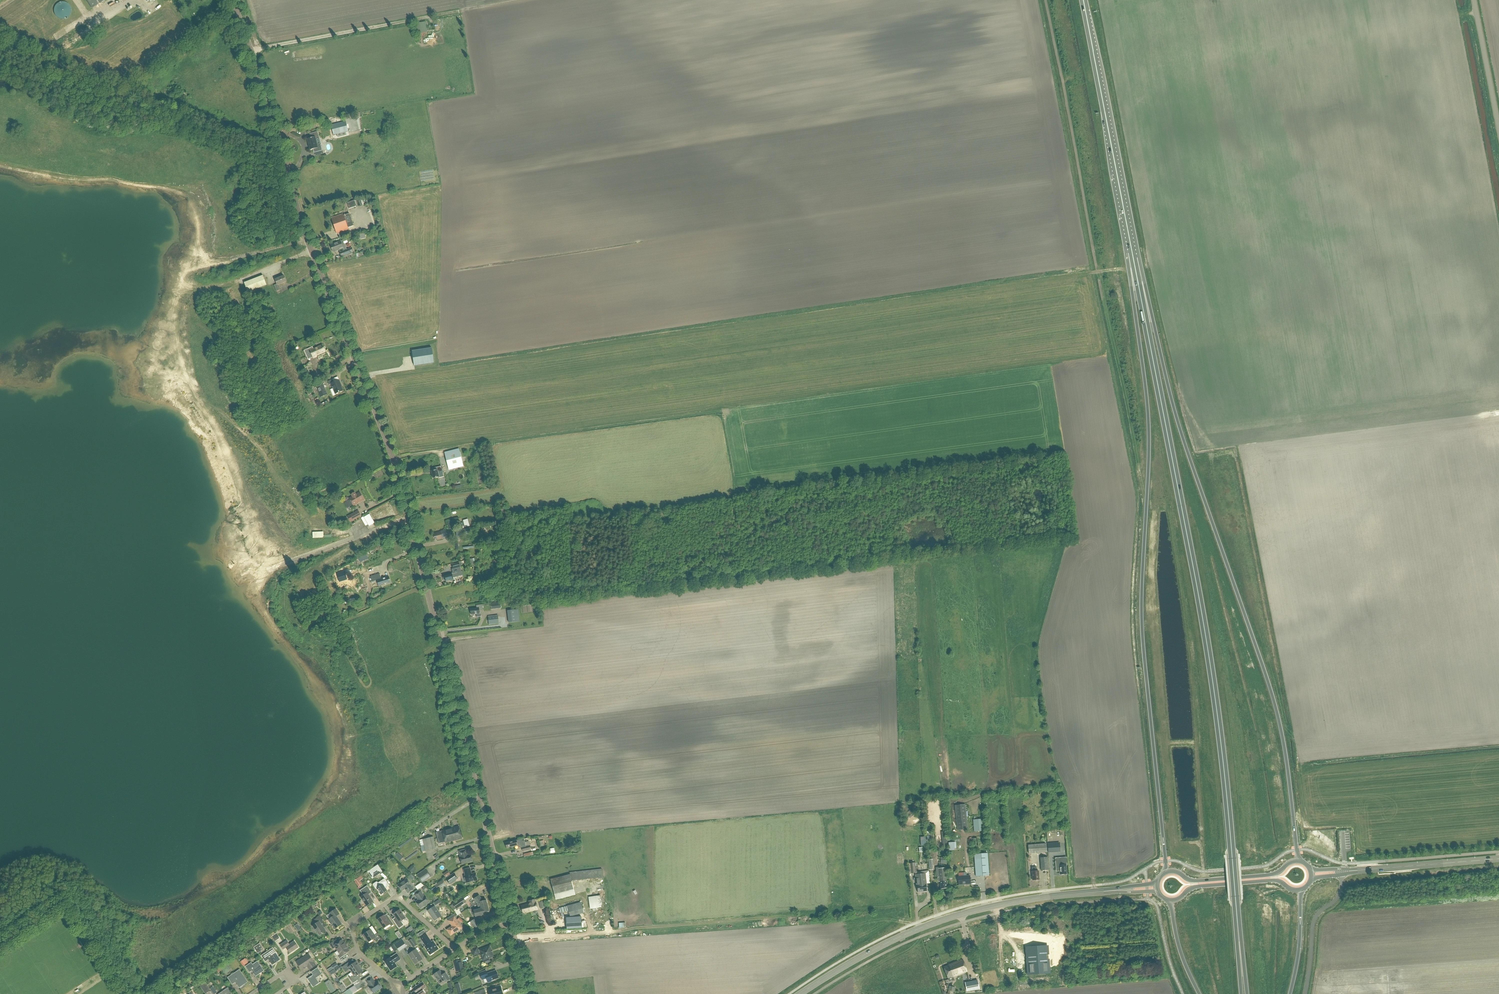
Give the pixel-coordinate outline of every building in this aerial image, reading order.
[(104,0),(86,0),(92,8),(104,0)] [(83,8),(77,11),(81,18),(87,15),(83,8)] [(426,22),(415,23),(417,34),(427,32),(426,22)] [(333,135),(348,132),(346,122),(331,125),(333,135)] [(317,146),(316,139),(319,138),(318,132),(310,134),(311,139),(308,139),(310,150),(313,149),(314,153),(322,151),(321,145),(317,146)] [(349,209),(357,206),(355,201),(348,203),(349,209)] [(354,226),(349,214),(344,216),(343,214),(331,218),(337,234),(348,230),(348,228),(354,226)] [(344,244),(343,240),(331,245),(333,252),(343,248),(344,251),(340,253),(342,257),(353,252),(352,248),(347,250),(345,244),(344,244)] [(248,293),(267,285),(263,276),(244,283),(248,293)] [(277,291),(280,290),(278,285),(286,282),(284,276),(275,279),(277,284),(274,285),(277,291)] [(325,351),(322,345),(313,349),(313,347),(304,351),(308,360),(316,356),(324,353),(324,351),(325,351)] [(412,353),(414,366),(434,363),(432,349),(432,348),(412,351),(412,353)] [(334,383),(332,380),(328,382),(329,385),(331,384),(336,394),(343,391),(340,385),(341,384),(339,380),(334,383)] [(317,387),(320,395),(325,392),(322,385),(317,387)] [(446,457),(449,470),(463,466),(460,453),(446,457)] [(439,478),(444,477),(441,466),(432,468),(433,471),(431,471),(433,478),(439,477),(439,478)] [(463,469),(453,471),(457,486),(467,483),(463,469)] [(364,500),(360,492),(356,495),(355,493),(351,495),(352,497),(349,499),(354,506),(364,500)] [(346,515),(349,521),(360,514),(357,509),(346,515)] [(369,527),(375,523),(370,514),(364,518),(369,527)] [(450,529),(458,527),(456,520),(448,523),(450,529)] [(434,534),(435,540),(437,539),(437,541),(443,539),(442,537),(443,537),(444,537),(447,536),(446,531),(441,532),(434,534)] [(458,577),(457,573),(461,572),(460,567),(453,569),(454,574),(453,574),(453,573),(447,575),(444,576),(444,577),(443,577),(443,578),(443,579),(444,580),(445,580),(445,581),(449,580),(449,581),(453,579),(453,578),(458,577)] [(379,579),(378,574),(371,576),(372,582),(377,580),(379,586),(391,583),(389,576),(379,579)] [(480,613),(479,612),(484,611),(483,605),(476,605),(477,608),(470,609),(471,615),(476,614),(477,617),(481,617),(480,613)] [(509,623),(520,621),(519,609),(508,611),(509,623)] [(489,625),(499,623),(498,615),(488,616),(489,625)] [(955,806),(957,830),(968,829),(965,805),(955,806)] [(985,831),(984,819),(974,820),(975,832),(985,831)] [(444,837),(460,833),(459,827),(442,831),(443,831),(444,837)] [(460,833),(444,837),(445,840),(445,842),(462,838),(460,833)] [(424,845),(434,843),(433,837),(423,839),(424,845)] [(526,847),(524,839),(517,840),(506,843),(507,848),(512,847),(512,848),(515,847),(515,846),(518,845),(518,846),(521,848),(522,848),(523,851),(531,849),(530,846),(526,847)] [(1048,851),(1060,850),(1060,842),(1047,843),(1048,851)] [(434,843),(424,845),(426,851),(436,849),(434,843)] [(1029,853),(1047,852),(1046,844),(1028,845),(1029,853)] [(468,855),(466,850),(459,851),(461,857),(460,857),(462,864),(473,861),(471,854),(468,855)] [(986,853),(974,854),(975,861),(975,862),(976,876),(984,876),(988,875),(986,853)] [(1058,858),(1055,858),(1055,863),(1056,866),(1056,871),(1060,871),(1060,874),(1061,874),(1061,875),(1063,875),(1063,874),(1066,874),(1065,865),(1067,865),(1066,858),(1058,858)] [(368,872),(370,874),(373,872),(376,876),(382,872),(378,865),(368,872)] [(1037,867),(1028,867),(1029,876),(1032,875),(1032,880),(1036,880),(1036,881),(1038,881),(1038,880),(1039,880),(1038,871),(1037,867)] [(472,874),(470,868),(464,870),(465,876),(464,876),(466,883),(477,880),(476,873),(472,874)] [(940,882),(941,889),(942,889),(943,889),(944,888),(947,888),(945,868),(938,869),(939,877),(938,877),(937,878),(938,881),(939,882),(940,882)] [(422,883),(432,876),(426,869),(417,875),(422,883)] [(603,878),(602,869),(570,872),(570,874),(551,879),(554,894),(574,889),(571,881),(598,878),(598,879),(603,878)] [(449,885),(459,878),(455,873),(445,879),(449,885)] [(967,876),(966,873),(963,873),(964,876),(958,876),(959,885),(970,884),(970,876),(967,876)] [(916,875),(917,885),(916,885),(917,889),(918,889),(918,892),(927,891),(926,888),(927,888),(926,884),(925,874),(916,875)] [(388,884),(384,879),(378,883),(377,882),(374,884),(373,885),(376,889),(377,889),(380,893),(379,893),(381,896),(383,894),(383,893),(387,891),(385,887),(388,884)] [(413,889),(411,885),(407,879),(398,885),(402,891),(406,888),(406,890),(408,893),(413,889)] [(367,906),(373,902),(369,895),(372,893),(367,886),(360,890),(363,895),(361,897),(367,906)] [(424,896),(421,891),(415,895),(418,898),(419,900),(416,902),(420,908),(429,902),(425,896),(424,896)] [(484,908),(488,907),(486,900),(482,901),(479,896),(474,899),(477,904),(480,903),(480,906),(483,905),(484,908)] [(590,909),(603,907),(601,896),(589,898),(590,909)] [(456,909),(467,902),(463,897),(453,904),(456,909)] [(535,903),(535,900),(529,901),(529,904),(521,906),(523,913),(526,912),(527,912),(538,910),(536,902),(535,903)] [(541,909),(548,907),(546,900),(539,902),(541,909)] [(569,912),(583,909),(581,903),(567,906),(569,912)] [(489,911),(488,907),(484,908),(483,905),(480,906),(481,908),(474,910),(475,916),(483,914),(483,913),(489,911)] [(434,921),(441,916),(435,906),(428,911),(434,921)] [(335,929),(342,924),(336,917),(339,914),(336,909),(330,913),(332,917),(329,919),(335,929)] [(399,929),(404,925),(401,921),(406,918),(400,910),(393,914),(398,921),(395,923),(399,929)] [(326,931),(321,924),(324,922),(320,915),(319,915),(320,916),(314,920),(317,923),(312,926),(314,929),(315,928),(319,935),(322,933),(326,931)] [(387,920),(384,915),(378,919),(384,928),(390,924),(391,927),(394,925),(389,918),(387,920)] [(447,930),(451,935),(461,928),(454,917),(449,921),(452,926),(447,930)] [(566,918),(567,929),(582,928),(581,917),(566,918)] [(475,929),(480,926),(475,919),(470,922),(475,929)] [(374,935),(371,929),(363,935),(365,939),(366,938),(368,942),(374,939),(376,942),(381,938),(377,933),(374,935)] [(432,942),(425,933),(420,937),(426,946),(425,947),(430,955),(439,949),(433,941),(432,942)] [(338,951),(346,945),(344,943),(342,940),(336,944),(334,941),(329,944),(333,949),(336,947),(338,951)] [(402,940),(395,945),(399,951),(407,946),(402,940)] [(289,945),(287,943),(288,943),(287,941),(280,945),(283,950),(286,948),(288,950),(287,950),(288,951),(290,953),(298,948),(294,941),(289,945)] [(254,948),(258,953),(261,951),(260,949),(263,947),(260,944),(254,948)] [(346,945),(338,951),(340,954),(337,956),(342,963),(347,959),(344,955),(349,951),(347,948),(347,947),(346,945)] [(493,956),(490,946),(478,950),(477,947),(471,949),(473,955),(480,953),(483,960),(484,960),(484,961),(484,963),(485,964),(490,962),(490,961),(489,959),(488,959),(488,958),(493,956)] [(1047,946),(1026,948),(1028,969),(1028,973),(1049,972),(1049,963),(1047,946)] [(270,963),(272,965),(280,960),(273,948),(261,956),(265,962),(268,960),(270,962),(269,963),(270,963)] [(418,963),(420,962),(420,961),(422,959),(416,950),(409,954),(415,964),(417,962),(417,963),(418,963)] [(309,970),(316,965),(308,954),(296,962),(302,971),(304,969),(305,969),(305,968),(307,967),(309,970)] [(400,959),(397,954),(391,958),(391,957),(384,961),(391,971),(397,966),(395,963),(400,959)] [(456,972),(464,970),(462,959),(454,961),(456,972)] [(953,977),(967,971),(963,960),(948,965),(949,965),(944,967),(947,978),(952,976),(953,977)] [(264,971),(257,961),(253,965),(251,962),(245,966),(249,973),(252,971),(253,973),(253,974),(254,974),(256,977),(264,971)] [(351,972),(360,967),(356,962),(351,965),(349,962),(342,967),(346,972),(350,970),(351,972)] [(360,967),(351,972),(353,975),(349,978),(353,983),(360,978),(358,975),(363,972),(360,967)] [(318,977),(322,974),(318,968),(311,972),(313,975),(311,977),(310,976),(310,977),(307,979),(313,987),(319,983),(316,978),(318,976),(318,977)] [(239,988),(248,982),(239,970),(228,978),(232,984),(235,982),(237,985),(236,985),(237,986),(237,985),(239,988)] [(440,971),(432,975),(433,976),(434,975),(440,983),(444,980),(445,982),(450,979),(446,974),(445,973),(442,975),(440,971)] [(498,975),(496,971),(487,974),(486,971),(480,973),(482,980),(486,978),(488,983),(491,981),(498,978),(497,975),(498,975)] [(369,987),(373,993),(382,987),(377,981),(375,983),(372,978),(367,982),(370,986),(369,987)] [(977,980),(965,983),(967,991),(979,989),(977,980)] [(355,986),(358,990),(364,986),(361,981),(355,986)] [(206,993),(211,990),(205,982),(200,985),(206,993)] [(332,993),(336,990),(331,982),(327,985),(332,993)] [(412,993),(425,993),(422,990),(426,987),(422,982),(416,987),(413,988),(415,991),(412,993)]
